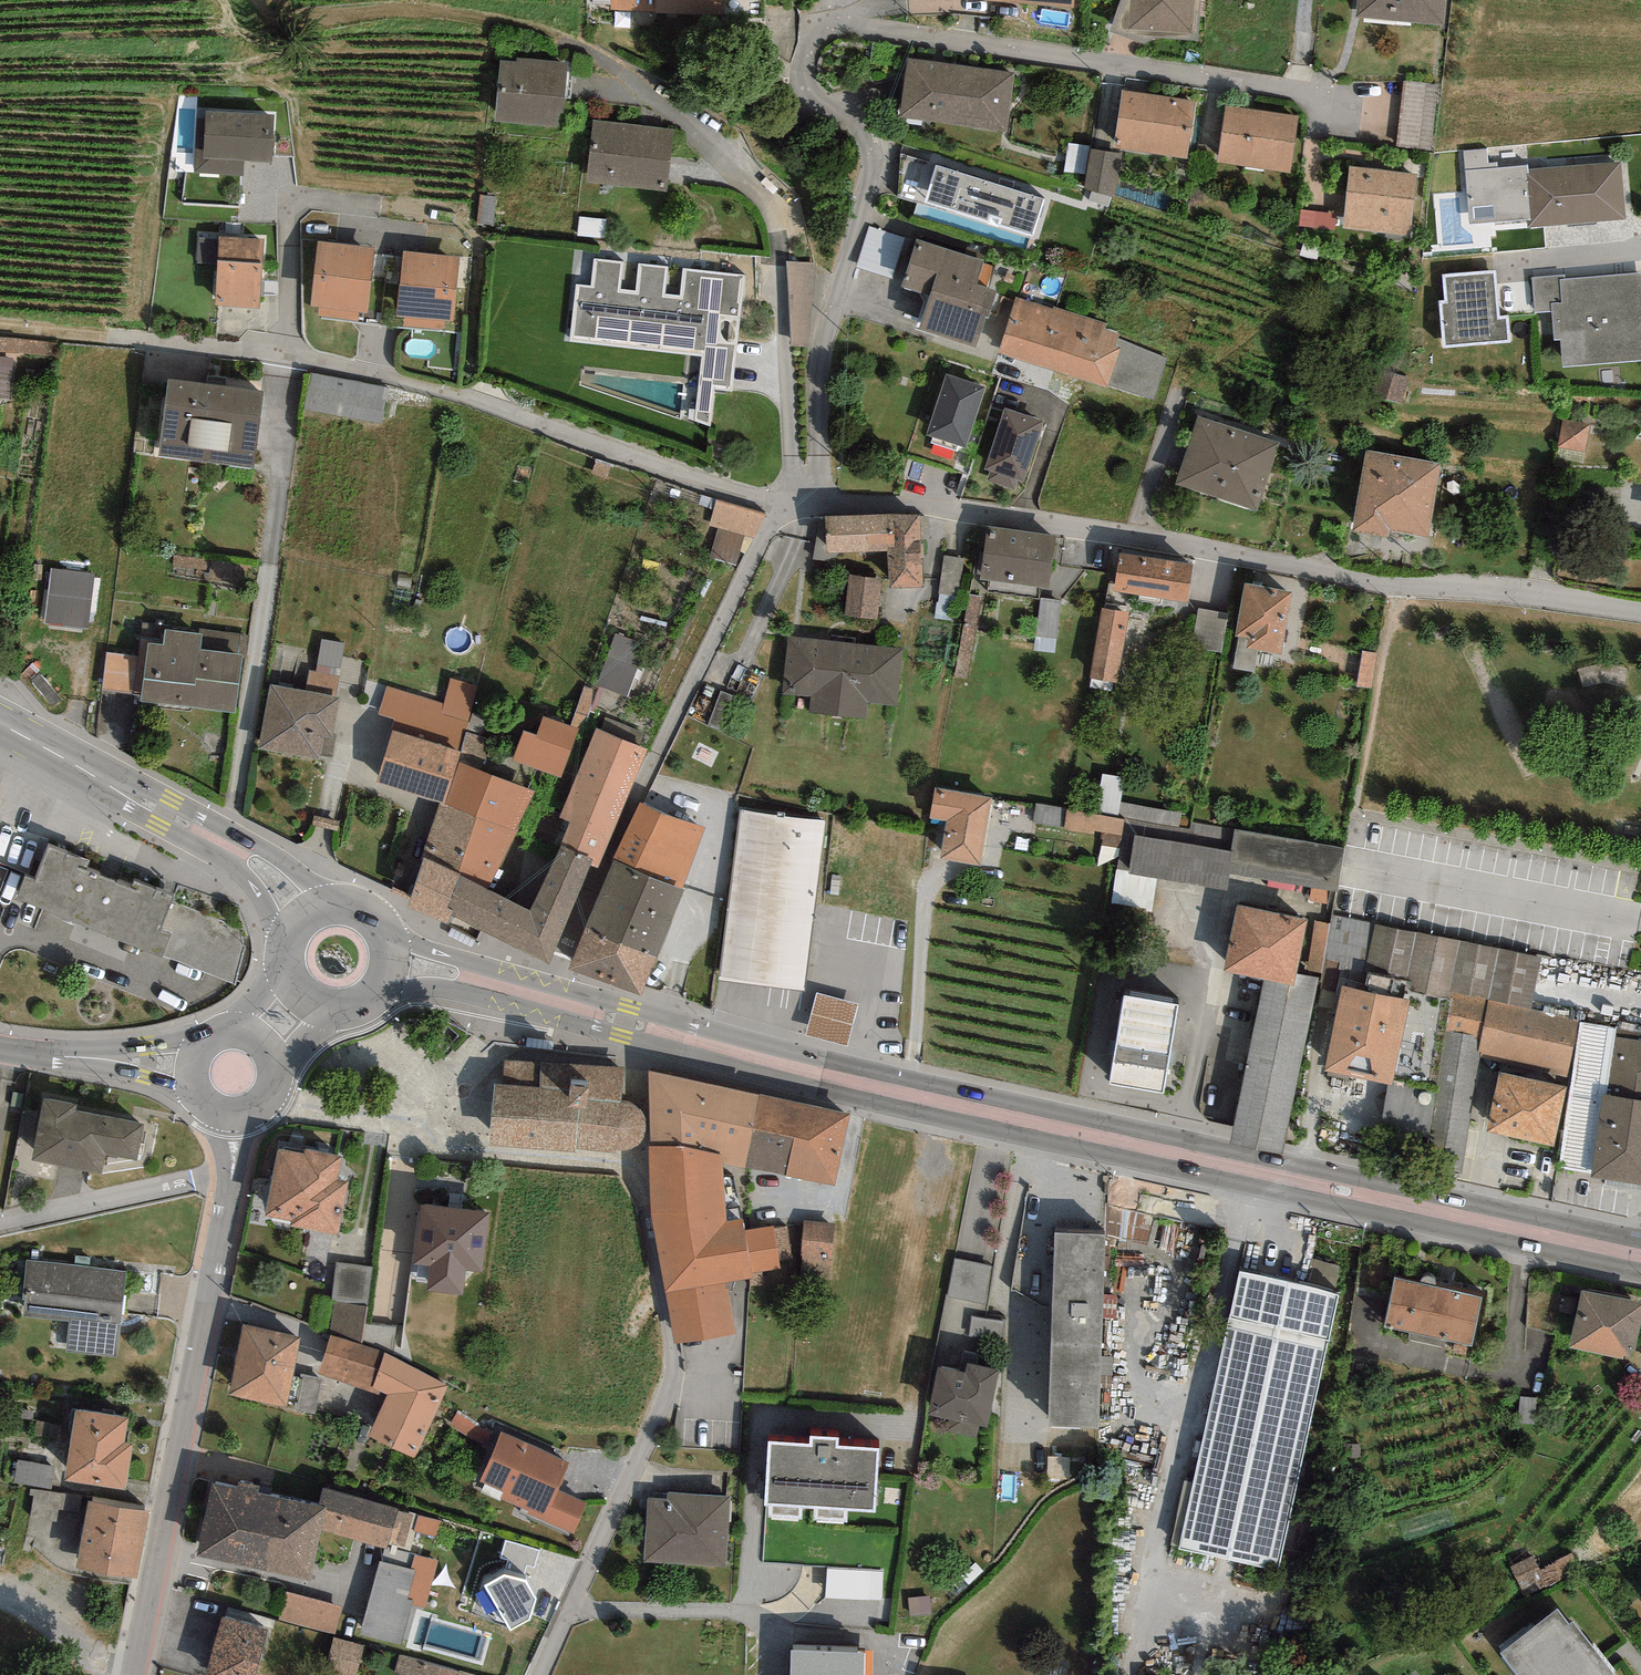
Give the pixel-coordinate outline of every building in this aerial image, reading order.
[(611,15),(721,19),(722,0),(611,0),(611,15)] [(1131,32),(1192,35),(1194,0),(1133,0),(1131,32)] [(1356,21),(1443,32),(1448,0),(1358,0),(1356,21)] [(568,66),(504,61),(497,128),(561,134),(568,66)] [(1015,75),(906,61),(898,122),(1007,136),(1015,75)] [(1438,85),(1404,81),(1395,147),(1429,152),(1438,85)] [(1197,104),(1123,93),(1114,151),(1188,162),(1197,104)] [(1299,118),(1226,107),(1217,166),(1290,178),(1299,118)] [(271,121),(194,115),(189,178),(237,181),(238,166),(268,168),(271,121)] [(672,131),(592,122),(585,185),(664,194),(672,131)] [(1070,144),(1068,166),(1085,168),(1087,146),(1070,144)] [(1120,156),(1089,151),(1082,194),(1114,199),(1120,156)] [(1042,203),(903,158),(898,199),(989,227),(991,221),(1000,224),(999,230),(1033,238),(1042,203)] [(1616,168),(1515,175),(1519,232),(1620,225),(1616,168)] [(1417,176),(1348,169),(1342,231),(1410,238),(1417,176)] [(895,271),(903,228),(868,222),(860,265),(895,271)] [(216,233),(201,233),(200,258),(215,258),(216,233)] [(265,244),(221,239),(213,310),(257,315),(265,244)] [(983,263),(916,244),(902,291),(926,299),(915,336),(979,355),(997,295),(976,288),(983,263)] [(372,253),(320,248),(313,308),(365,314),(372,253)] [(459,263),(403,256),(396,318),(452,324),(459,263)] [(626,262),(593,258),(590,286),(574,284),(567,342),(704,358),(696,422),(711,429),(715,392),(733,394),(747,278),(683,270),(680,298),(666,296),(669,268),(640,264),(636,293),(623,291),(626,262)] [(817,263),(787,264),(790,348),(808,348),(817,263)] [(1494,273),(1443,278),(1445,301),(1438,302),(1442,352),(1510,346),(1508,320),(1498,321),(1494,273)] [(1532,279),(1535,316),(1551,315),(1553,343),(1559,342),(1562,370),(1640,363),(1640,277),(1566,283),(1565,276),(1532,279)] [(1053,311),(1017,299),(998,356),(1107,392),(1109,385),(1121,351),(1115,349),(1119,339),(1119,336),(1105,332),(1107,325),(1054,308),(1053,311)] [(1166,358),(1119,339),(1115,349),(1121,351),(1109,385),(1154,401),(1166,358)] [(0,351),(0,395),(13,396),(14,351),(0,351)] [(1410,378),(1378,370),(1371,398),(1403,406),(1410,378)] [(386,390),(311,378),(306,409),(381,421),(386,390)] [(984,391),(945,379),(926,437),(932,439),(930,445),(956,453),(958,448),(965,450),(984,391)] [(263,393),(168,380),(158,455),(253,468),(263,393)] [(1045,425),(1004,410),(982,472),(990,474),(987,482),(1015,492),(1018,483),(1024,485),(1045,425)] [(1280,448),(1201,421),(1179,487),(1257,513),(1280,448)] [(1591,426),(1563,421),(1558,449),(1586,454),(1591,426)] [(1441,467),(1366,452),(1350,533),(1386,540),(1387,532),(1427,540),(1441,467)] [(709,553),(736,562),(746,531),(757,535),(765,510),(718,495),(709,521),(719,525),(709,553)] [(920,520),(827,519),(827,559),(887,556),(891,592),(923,591),(920,520)] [(1055,536),(986,526),(978,579),(1047,589),(1055,536)] [(942,585),(957,588),(964,555),(948,552),(942,585)] [(1192,569),(1119,559),(1114,596),(1187,607),(1192,569)] [(95,575),(52,570),(46,626),(89,631),(95,575)] [(877,586),(847,581),(840,619),(870,625),(877,586)] [(1294,596),(1243,587),(1234,640),(1246,642),(1244,654),(1283,660),(1294,596)] [(983,599),(970,597),(956,679),(969,681),(983,599)] [(1061,602),(1039,600),(1033,652),(1055,655),(1061,602)] [(1229,617),(1198,610),(1189,647),(1220,654),(1229,617)] [(1129,616),(1101,611),(1090,681),(1118,685),(1129,616)] [(166,633),(164,650),(149,648),(142,704),(233,715),(238,716),(245,659),(203,654),(205,638),(166,633)] [(335,693),(346,641),(321,635),(309,688),(335,693)] [(647,647),(615,635),(595,688),(628,700),(647,647)] [(904,650),(788,639),(782,696),(811,699),(810,714),(866,719),(867,705),(899,708),(904,650)] [(106,648),(102,686),(137,690),(142,653),(106,648)] [(443,705),(386,690),(379,717),(395,721),(392,733),(460,752),(478,687),(450,679),(443,705)] [(339,700),(270,688),(259,751),(319,763),(324,740),(333,741),(339,700)] [(597,693),(585,689),(570,730),(579,733),(583,733),(597,693)] [(570,730),(544,720),(537,740),(524,735),(512,765),(560,781),(579,733),(570,730)] [(648,754),(596,732),(559,821),(570,825),(560,851),(590,865),(597,867),(648,754)] [(460,752),(392,733),(378,785),(441,803),(445,804),(457,762),(460,752)] [(535,792),(457,762),(445,804),(476,818),(459,877),(487,890),(535,792)] [(1105,771),(1096,806),(1118,811),(1127,776),(1105,771)] [(991,803),(937,794),(931,825),(951,828),(945,858),(980,864),(991,803)] [(445,804),(441,803),(422,858),(424,859),(459,877),(476,818),(445,804)] [(702,829),(640,803),(614,859),(681,889),(702,829)] [(1137,834),(1230,846),(1233,824),(1183,817),(1184,812),(1141,806),(1137,834)] [(1103,841),(1121,843),(1124,815),(1068,809),(1066,827),(1104,831),(1103,841)] [(825,824),(740,813),(718,983),(803,993),(825,824)] [(1233,857),(1134,841),(1128,879),(1228,895),(1231,877),(1334,893),(1340,853),(1236,837),(1233,857)] [(88,866),(48,850),(34,886),(25,883),(17,904),(161,960),(163,956),(170,938),(163,935),(175,903),(140,890),(137,896),(84,875),(88,866)] [(450,909),(449,913),(548,961),(590,865),(560,851),(528,910),(487,890),(459,877),(448,908),(450,909)] [(459,877),(424,859),(412,900),(448,915),(449,913),(450,909),(448,908),(459,877)] [(681,889),(614,859),(585,926),(657,958),(684,890),(681,889)] [(239,928),(175,903),(163,935),(170,938),(163,956),(233,982),(245,949),(239,928)] [(1307,920),(1238,904),(1224,970),(1261,978),(1293,984),(1296,975),(1307,920)] [(1375,924),(1333,916),(1331,924),(1319,979),(1318,988),(1341,993),(1342,987),(1361,991),(1365,972),(1375,924)] [(1331,924),(1307,920),(1296,975),(1315,979),(1319,979),(1331,924)] [(1542,958),(1375,924),(1365,972),(1409,980),(1408,992),(1449,999),(1452,992),(1488,1000),(1531,1010),(1542,958)] [(643,996),(657,958),(585,926),(568,968),(643,996)] [(1293,984),(1261,978),(1231,1144),(1282,1154),(1315,979),(1296,975),(1293,984)] [(1411,1001),(1361,991),(1342,987),(1341,993),(1324,1070),(1387,1084),(1392,1085),(1411,1001)] [(1531,1010),(1488,1000),(1452,992),(1449,999),(1446,1031),(1480,1036),(1477,1055),(1481,1056),(1568,1077),(1578,1021),(1531,1010)] [(858,1006),(818,996),(807,1037),(846,1048),(858,1006)] [(1179,1011),(1123,1002),(1109,1088),(1165,1097),(1179,1011)] [(1617,1028),(1581,1023),(1561,1166),(1591,1173),(1602,1094),(1607,1094),(1616,1038),(1617,1028)] [(1480,1036),(1446,1031),(1435,1093),(1426,1150),(1423,1170),(1461,1176),(1481,1056),(1477,1055),(1480,1036)] [(1607,1094),(1640,1099),(1640,1041),(1616,1038),(1607,1094)] [(626,1070),(504,1063),(504,1090),(494,1089),(490,1149),(575,1157),(576,1153),(615,1159),(614,1154),(625,1155),(637,1150),(642,1145),(644,1133),(643,1120),(641,1111),(634,1104),(622,1100),(626,1070)] [(760,1094),(649,1071),(651,1144),(723,1154),(722,1163),(745,1168),(760,1094)] [(1565,1086),(1498,1072),(1486,1129),(1553,1143),(1565,1086)] [(1392,1085),(1387,1084),(1376,1140),(1426,1150),(1435,1093),(1392,1085)] [(851,1113),(760,1094),(745,1168),(836,1186),(851,1113)] [(1607,1094),(1602,1094),(1591,1173),(1591,1178),(1640,1185),(1640,1099),(1607,1094)] [(75,1104),(42,1098),(30,1163),(99,1176),(103,1157),(136,1163),(144,1123),(74,1110),(75,1104)] [(723,1154),(651,1144),(652,1218),(666,1293),(726,1282),(754,1276),(754,1271),(779,1268),(779,1264),(774,1227),(745,1233),(742,1219),(728,1220),(722,1163),(723,1154)] [(305,1155),(279,1151),(269,1217),(292,1221),(292,1226),(343,1234),(351,1184),(337,1182),(342,1155),(336,1154),(306,1149),(305,1155)] [(489,1212),(421,1204),(415,1263),(432,1265),(429,1289),(465,1293),(468,1270),(483,1272),(489,1212)] [(835,1225),(805,1223),(800,1286),(830,1288),(835,1225)] [(786,1225),(774,1227),(779,1264),(792,1263),(786,1225)] [(1104,1232),(1054,1231),(1048,1420),(1098,1421),(1104,1232)] [(991,1265),(958,1259),(951,1293),(984,1300),(991,1265)] [(361,1337),(375,1267),(340,1260),(326,1330),(361,1337)] [(126,1271),(28,1262),(23,1317),(69,1321),(65,1353),(118,1358),(126,1271)] [(1480,1288),(1396,1269),(1385,1317),(1409,1322),(1407,1333),(1444,1341),(1446,1331),(1469,1336),(1480,1288)] [(1198,1457),(1193,1483),(1185,1481),(1170,1546),(1179,1548),(1178,1550),(1279,1571),(1339,1293),(1239,1272),(1202,1442),(1198,1457)] [(1582,1275),(1570,1331),(1635,1345),(1640,1317),(1640,1288),(1582,1275)] [(726,1282),(666,1293),(675,1346),(736,1335),(726,1282)] [(1005,1338),(1005,1315),(971,1314),(970,1337),(1005,1338)] [(300,1336),(244,1325),(230,1393),(286,1405),(300,1336)] [(386,1353),(331,1336),(317,1372),(372,1391),(385,1396),(370,1438),(415,1459),(448,1384),(386,1353)] [(966,1377),(938,1370),(928,1413),(950,1417),(946,1432),(977,1438),(979,1428),(987,1429),(1000,1370),(969,1363),(966,1377)] [(128,1416),(74,1408),(63,1481),(125,1491),(132,1446),(124,1445),(128,1416)] [(571,1464),(499,1431),(476,1482),(532,1507),(529,1514),(571,1533),(584,1502),(559,1490),(571,1464)] [(810,1445),(767,1442),(763,1506),(875,1514),(880,1449),(838,1446),(838,1439),(811,1437),(810,1445)] [(1198,1457),(1202,1442),(1196,1441),(1192,1456),(1198,1457)] [(54,1469),(18,1463),(14,1484),(39,1488),(50,1490),(54,1469)] [(319,1505),(212,1481),(196,1554),(310,1579),(320,1530),(326,1506),(319,1505)] [(324,1487),(319,1505),(326,1506),(320,1530),(386,1549),(388,1542),(397,1510),(398,1508),(324,1487)] [(649,1498),(643,1560),(724,1568),(729,1496),(668,1490),(667,1500),(649,1498)] [(149,1514),(87,1503),(76,1568),(138,1579),(149,1514)] [(413,1515),(397,1510),(388,1542),(405,1547),(413,1515)] [(442,1525),(418,1517),(414,1530),(438,1538),(442,1525)] [(538,1550),(505,1540),(499,1558),(508,1560),(505,1570),(523,1575),(526,1566),(533,1568),(538,1550)] [(1510,1564),(1525,1593),(1578,1566),(1571,1551),(1541,1566),(1534,1553),(1510,1564)] [(415,1556),(411,1571),(415,1572),(408,1598),(415,1600),(413,1605),(425,1608),(437,1561),(415,1556)] [(411,1571),(380,1562),(361,1634),(402,1645),(413,1605),(415,1600),(408,1598),(415,1572),(411,1571)] [(828,1566),(827,1595),(882,1595),(883,1567),(828,1566)] [(525,1581),(502,1576),(485,1585),(509,1630),(528,1621),(535,1600),(525,1581)] [(342,1604),(284,1590),(277,1620),(335,1634),(342,1604)] [(1554,1609),(1501,1649),(1521,1674),(1610,1674),(1599,1660),(1568,1619),(1563,1621),(1554,1609)] [(222,1617),(207,1674),(255,1674),(268,1629),(222,1617)] [(334,1639),(325,1673),(333,1674),(357,1674),(364,1646),(334,1639)] [(791,1651),(791,1674),(865,1674),(865,1652),(791,1651)] [(402,1654),(397,1674),(462,1674),(463,1668),(402,1654)]
